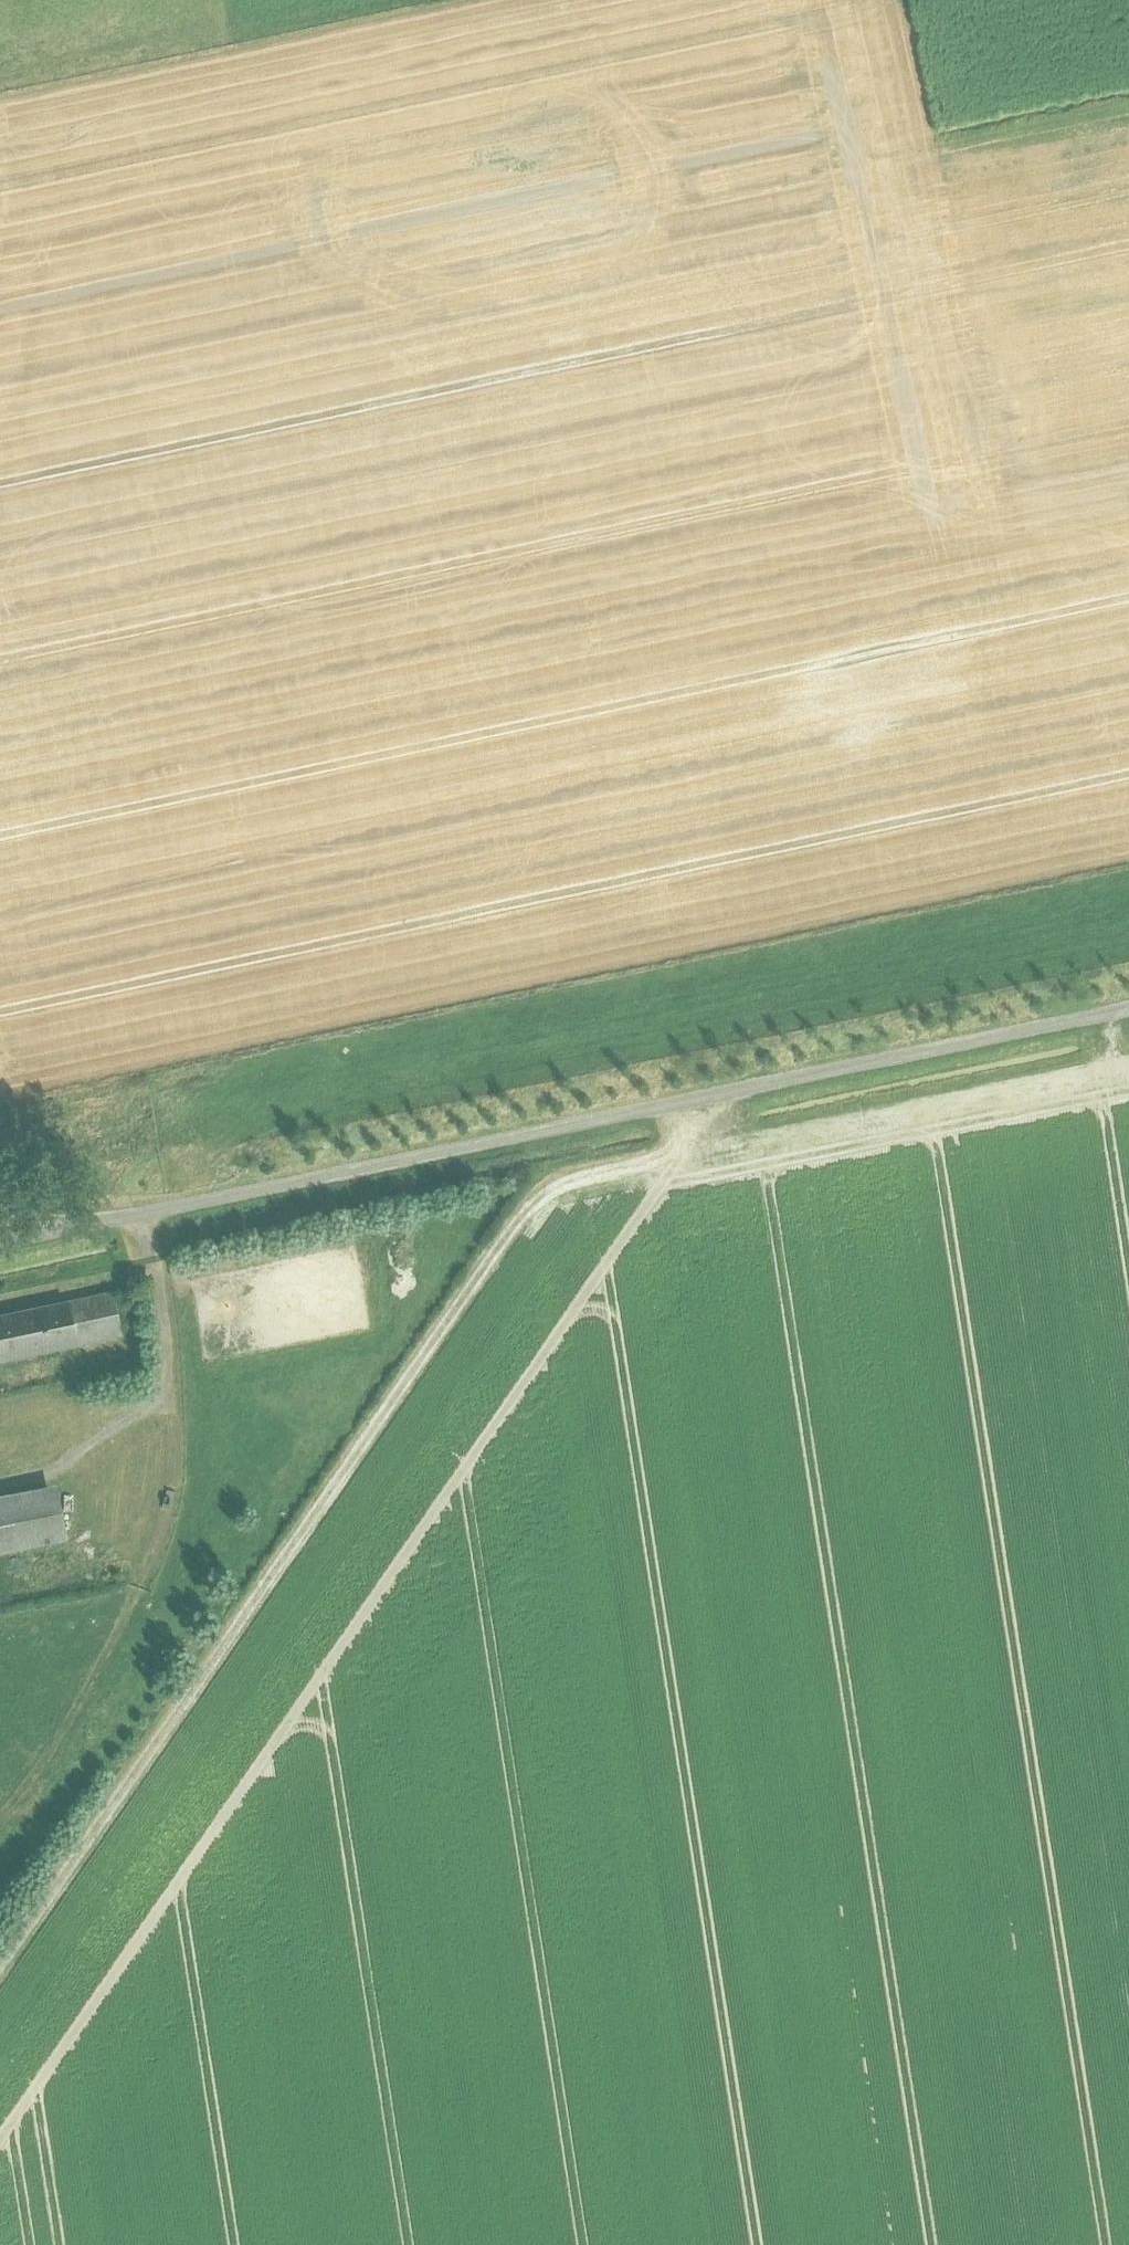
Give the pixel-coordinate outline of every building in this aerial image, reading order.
[(121,1338),(112,1294),(0,1317),(0,1364),(121,1338)] [(0,1497),(0,1555),(21,1551),(9,1495),(0,1497)]
